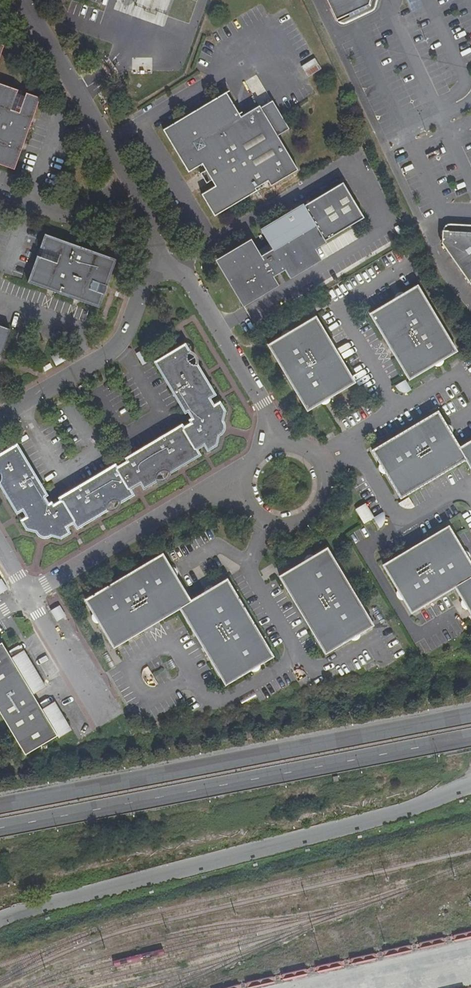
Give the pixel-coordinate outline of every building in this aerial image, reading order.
[(336,21),(369,5),(370,0),(326,0),(336,21)] [(315,59),(305,66),(312,76),(322,68),(315,59)] [(14,170),(40,97),(26,92),(25,96),(17,93),(18,89),(0,83),(0,165),(14,170)] [(294,174),(279,149),(274,141),(257,113),(256,112),(242,119),(227,128),(226,125),(241,116),(227,94),(165,131),(189,173),(203,165),(207,171),(213,182),(216,187),(203,195),(215,217),(229,209),(252,195),(251,193),(261,187),(263,185),(266,191),(294,174)] [(274,141),(286,134),(269,107),(257,113),(274,141)] [(227,128),(242,119),(241,116),(226,125),(227,128)] [(210,183),(213,182),(207,171),(204,173),(206,177),(210,183)] [(347,184),(334,191),(265,231),(272,244),(259,251),(254,242),(221,261),(247,304),(278,285),(274,278),(287,271),(291,278),(322,260),(315,249),(367,219),(347,184)] [(441,244),(470,287),(470,232),(442,231),(441,244)] [(102,286),(106,287),(116,260),(102,254),(44,234),(39,248),(42,249),(39,258),(36,257),(27,283),(98,308),(104,293),(100,291),(102,286)] [(372,316),(410,381),(440,364),(458,354),(419,288),(402,298),(372,316)] [(271,346),(309,412),(327,401),(357,384),(319,319),(287,337),(271,346)] [(9,329),(0,326),(0,356),(9,329)] [(185,410),(188,408),(207,397),(213,393),(206,380),(202,382),(196,373),(200,371),(196,364),(192,364),(189,363),(187,360),(187,358),(187,355),(188,353),(184,346),(157,363),(185,410)] [(42,368),(45,372),(52,368),(49,364),(42,368)] [(203,376),(200,371),(196,373),(202,382),(206,380),(203,376)] [(405,380),(395,384),(400,395),(409,391),(405,380)] [(191,413),(194,418),(213,407),(210,402),(207,397),(188,408),(191,413)] [(191,420),(193,423),(204,442),(208,448),(215,444),(217,433),(215,432),(217,421),(220,422),(224,410),(219,403),(213,407),(194,418),(191,420)] [(466,461),(460,450),(447,428),(439,413),(373,453),(382,468),(401,500),(466,461)] [(189,426),(182,429),(194,448),(200,444),(204,442),(193,423),(189,426)] [(127,458),(129,462),(140,480),(142,483),(147,480),(149,483),(156,478),(156,477),(156,474),(157,472),(159,471),(161,470),(163,470),(166,470),(168,471),(174,468),(173,465),(182,460),(183,462),(198,454),(194,448),(182,429),(181,426),(127,458)] [(466,461),(470,469),(470,443),(460,450),(466,461)] [(42,496),(45,494),(16,446),(0,456),(0,477),(0,482),(3,487),(6,485),(12,495),(9,496),(17,510),(23,506),(42,496)] [(123,465),(116,469),(127,488),(134,484),(140,480),(129,462),(123,465)] [(115,466),(113,467),(128,491),(129,490),(127,488),(116,469),(115,466)] [(128,491),(113,467),(61,498),(63,501),(74,520),(77,526),(91,518),(89,514),(98,509),(100,512),(107,508),(107,504),(109,502),(110,501),(112,500),(114,500),(117,501),(118,501),(126,497),(123,493),(128,491)] [(7,493),(9,496),(12,495),(6,485),(3,487),(7,493)] [(29,517),(47,506),(45,501),(42,496),(23,506),(27,513),(29,517)] [(74,520),(63,501),(57,504),(52,507),(63,526),(69,522),(74,520)] [(63,526),(52,507),(51,504),(47,506),(29,517),(23,521),(27,527),(38,530),(40,526),(50,528),(49,533),(61,536),(67,532),(63,526)] [(373,519),(371,515),(367,510),(365,505),(356,510),(364,525),(373,519)] [(95,515),(100,512),(98,509),(89,514),(91,518),(95,515)] [(373,517),(376,526),(384,523),(381,514),(373,517)] [(470,579),(470,563),(466,555),(450,528),(416,549),(384,568),(401,595),(413,615),(457,589),(470,579)] [(328,551),(281,580),(316,638),(328,657),(375,628),(328,551)] [(181,612),(191,605),(164,558),(153,564),(86,604),(114,652),(181,612)] [(457,589),(466,604),(470,613),(470,579),(457,589)] [(191,605),(181,612),(226,689),(274,661),(228,584),(191,605)] [(62,606),(53,609),(57,620),(66,617),(62,606)] [(22,755),(66,730),(53,707),(42,714),(31,695),(41,689),(22,655),(11,661),(0,643),(0,718),(22,755)]
